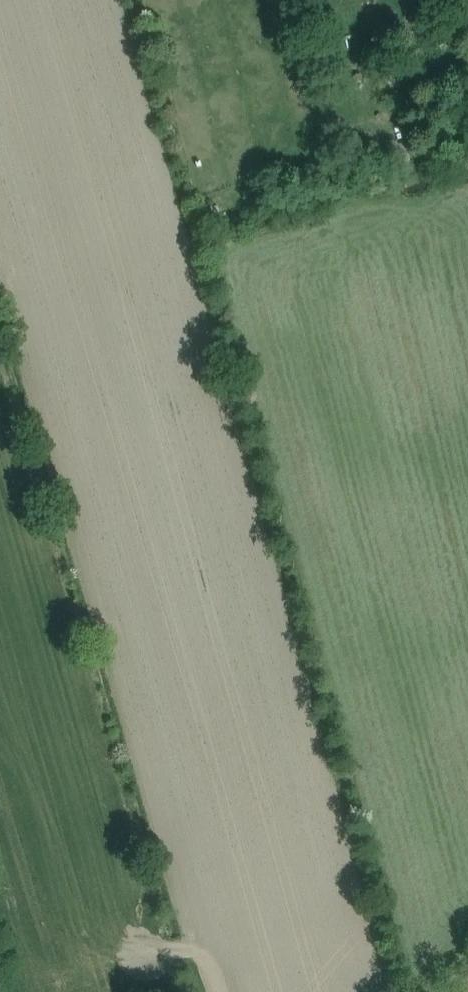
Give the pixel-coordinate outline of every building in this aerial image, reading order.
[(463,33),(467,31),(467,16),(460,18),(463,33)]
